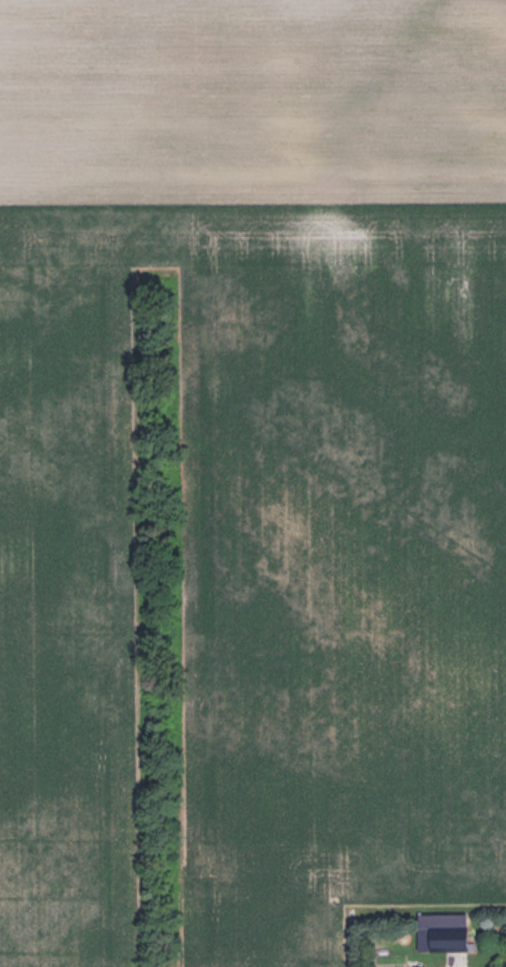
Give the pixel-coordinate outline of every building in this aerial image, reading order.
[(418,950),(467,950),(467,912),(418,912),(418,950)]
